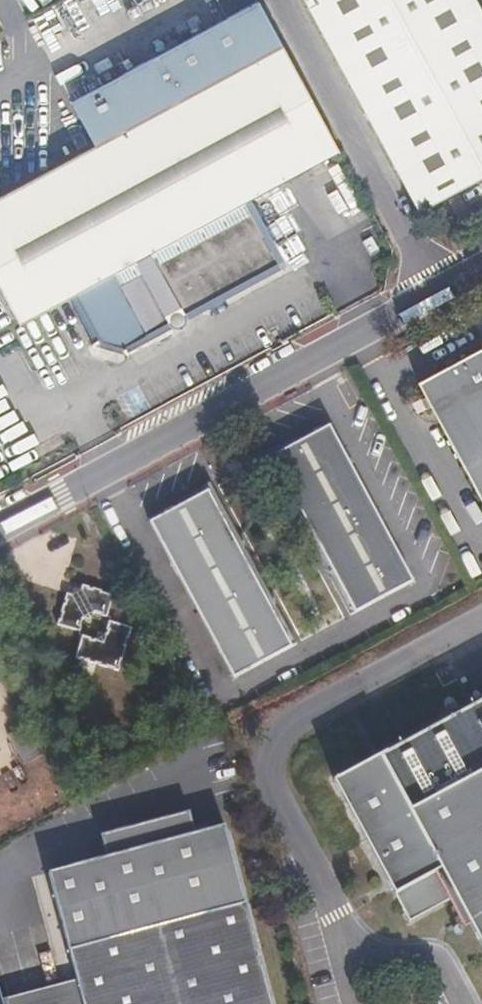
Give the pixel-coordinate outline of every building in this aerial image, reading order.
[(268,0),(265,0),(79,100),(102,143),(0,198),(0,266),(30,320),(83,292),(107,336),(133,343),(178,319),(181,325),(185,327),(192,323),(194,322),(194,319),(194,316),(189,306),(203,299),(206,304),(287,261),(255,200),(348,150),(268,0)] [(241,13),(265,0),(234,0),(241,13)] [(413,211),(481,174),(481,17),(473,0),(301,0),(413,211)] [(417,383),(481,508),(481,348),(417,383)] [(410,582),(328,425),(299,441),(295,434),(263,451),(348,613),(410,582)] [(292,649),(207,487),(173,505),(175,511),(145,526),(227,683),(292,649)] [(118,612),(124,591),(82,579),(70,622),(93,629),(97,614),(105,616),(107,609),(118,612)] [(135,689),(140,690),(131,659),(125,657),(123,665),(109,661),(101,683),(134,694),(135,689)] [(324,781),(399,924),(446,900),(481,968),(481,699),(324,781)] [(74,980),(78,996),(48,1003),(270,1003),(223,824),(193,832),(188,810),(98,833),(104,855),(46,870),(66,950),(74,980)] [(74,980),(0,1000),(0,1003),(48,1003),(78,996),(74,980)]
